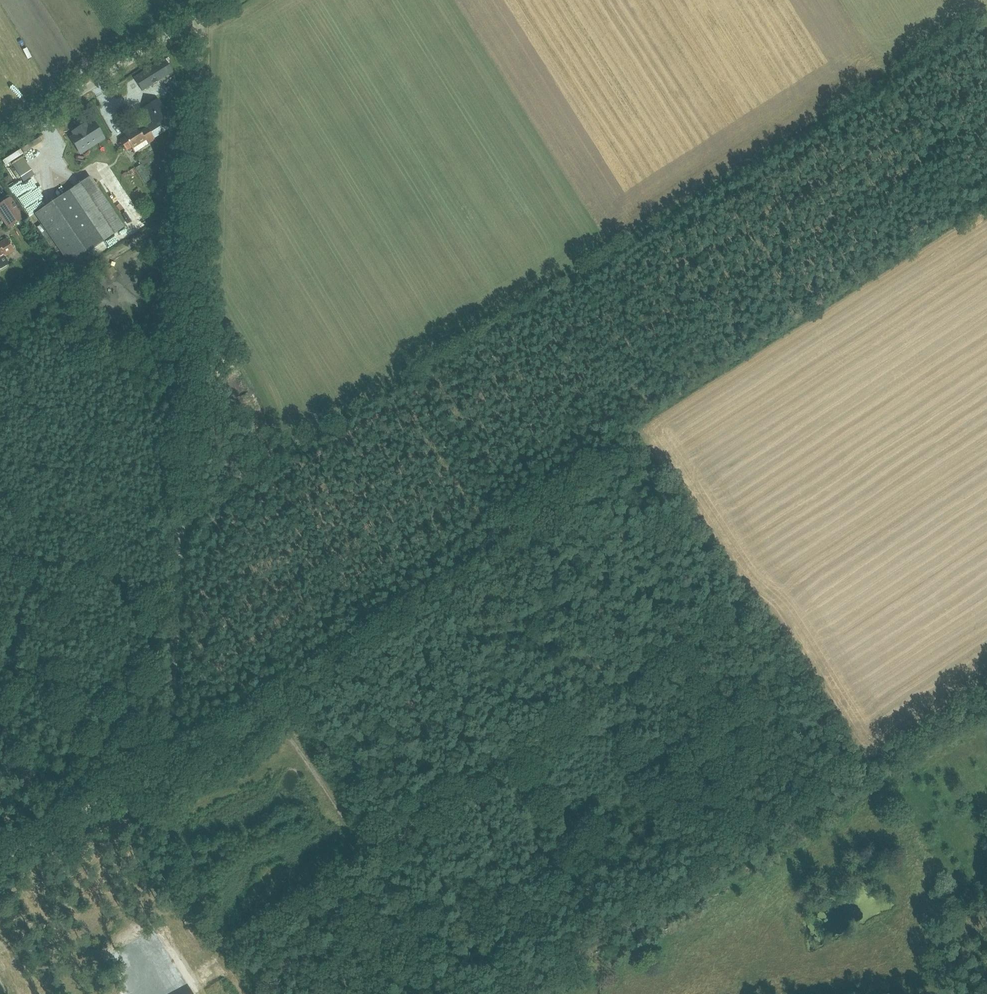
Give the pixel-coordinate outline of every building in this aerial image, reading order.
[(172,73),(164,60),(134,79),(142,92),(172,73)] [(145,102),(153,130),(151,131),(153,137),(167,133),(158,99),(145,102)] [(96,138),(97,139),(102,136),(94,124),(87,128),(85,125),(73,133),(75,136),(70,139),(79,152),(86,147),(85,145),(96,138)] [(124,139),(118,142),(125,153),(130,149),(133,155),(154,142),(146,129),(140,134),(138,130),(131,134),(130,132),(122,137),(124,139)] [(13,166),(24,183),(34,175),(24,159),(13,166)] [(90,177),(69,191),(34,215),(68,265),(103,242),(124,227),(93,181),(90,177)] [(0,205),(0,216),(8,228),(25,217),(11,197),(0,205)] [(12,248),(7,239),(0,243),(0,270),(1,269),(7,266),(7,265),(8,264),(8,262),(5,257),(14,252),(12,248)] [(52,273),(57,281),(64,277),(49,254),(42,259),(51,273),(52,273)] [(37,282),(27,289),(32,297),(43,290),(37,282)]
